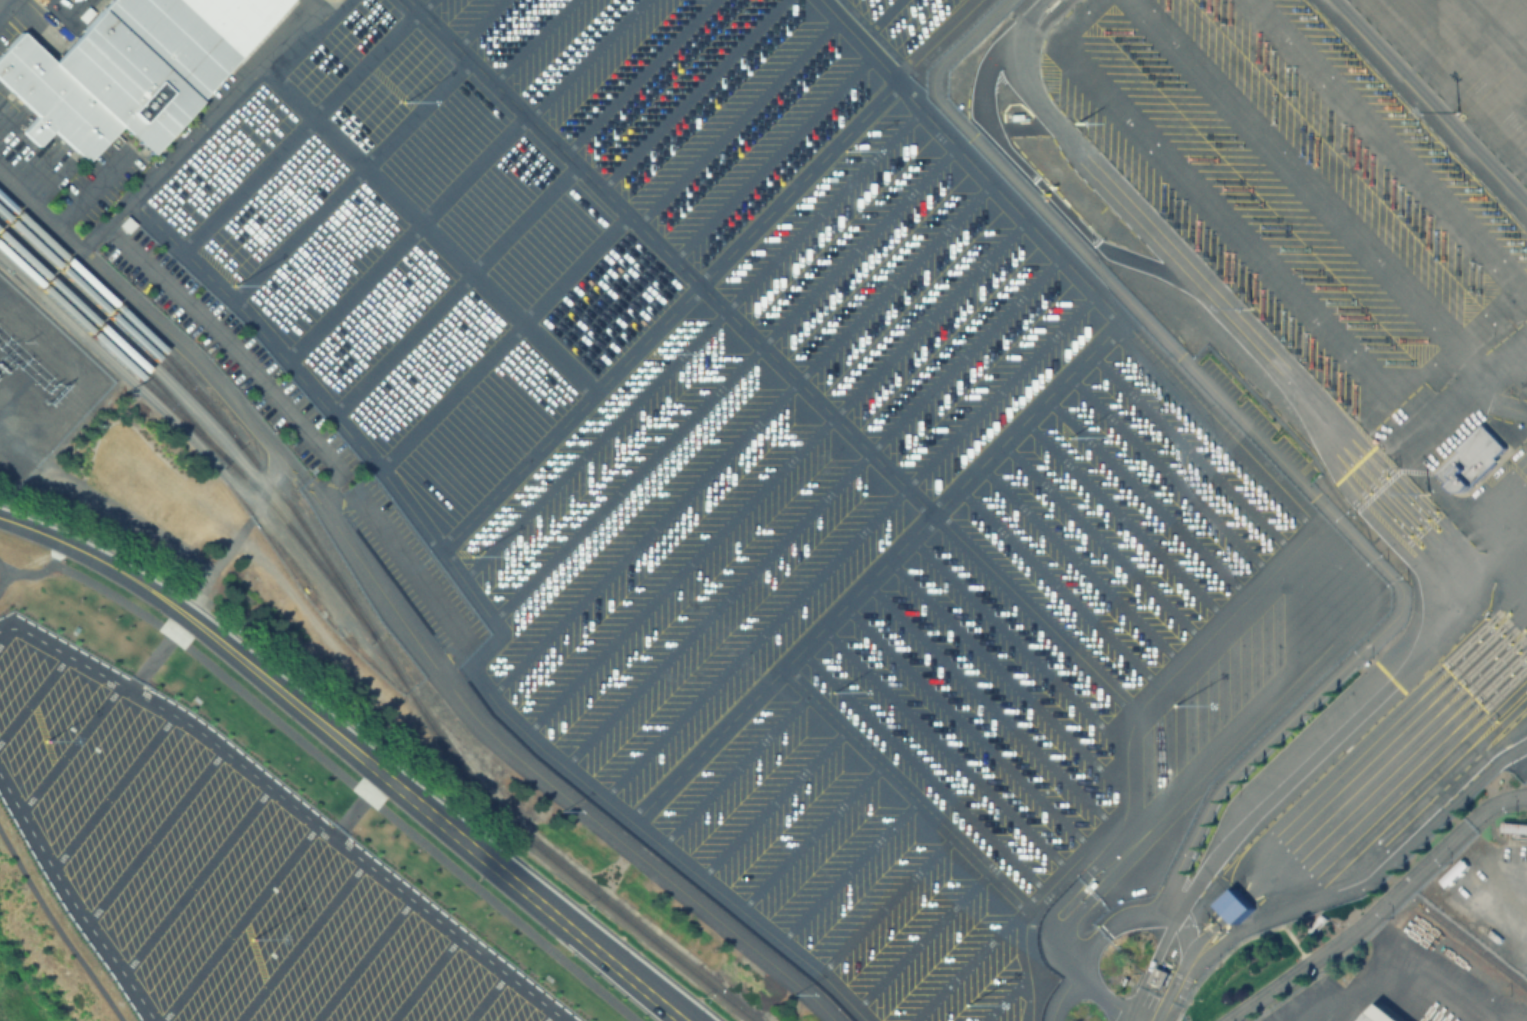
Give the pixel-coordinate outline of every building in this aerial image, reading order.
[(49,62),(106,0),(175,0),(237,58),(146,156),(117,128),(85,163),(50,131),(35,148),(19,133),(34,117),(0,86),(0,50),(17,32),(49,62)] [(1501,460),(1472,487),(1468,490),(1464,492),(1459,492),(1455,490),(1453,489),(1450,486),(1449,484),(1438,474),(1463,451),(1460,448),(1487,423),(1509,447),(1498,457),(1501,460)] [(1502,823),(1526,826),(1526,835),(1509,833),(1509,836),(1505,836),(1505,832),(1501,832),(1502,823)] [(1438,882),(1470,850),(1477,857),(1445,888),(1438,882)] [(1218,904),(1236,923),(1253,907),(1235,887),(1218,904)] [(1259,921),(1241,937),(1223,917),(1240,901),(1259,921)] [(1172,972),(1165,986),(1153,981),(1160,966),(1172,972)] [(1371,1011),(1384,1020),(1363,1020),(1371,1011)]
